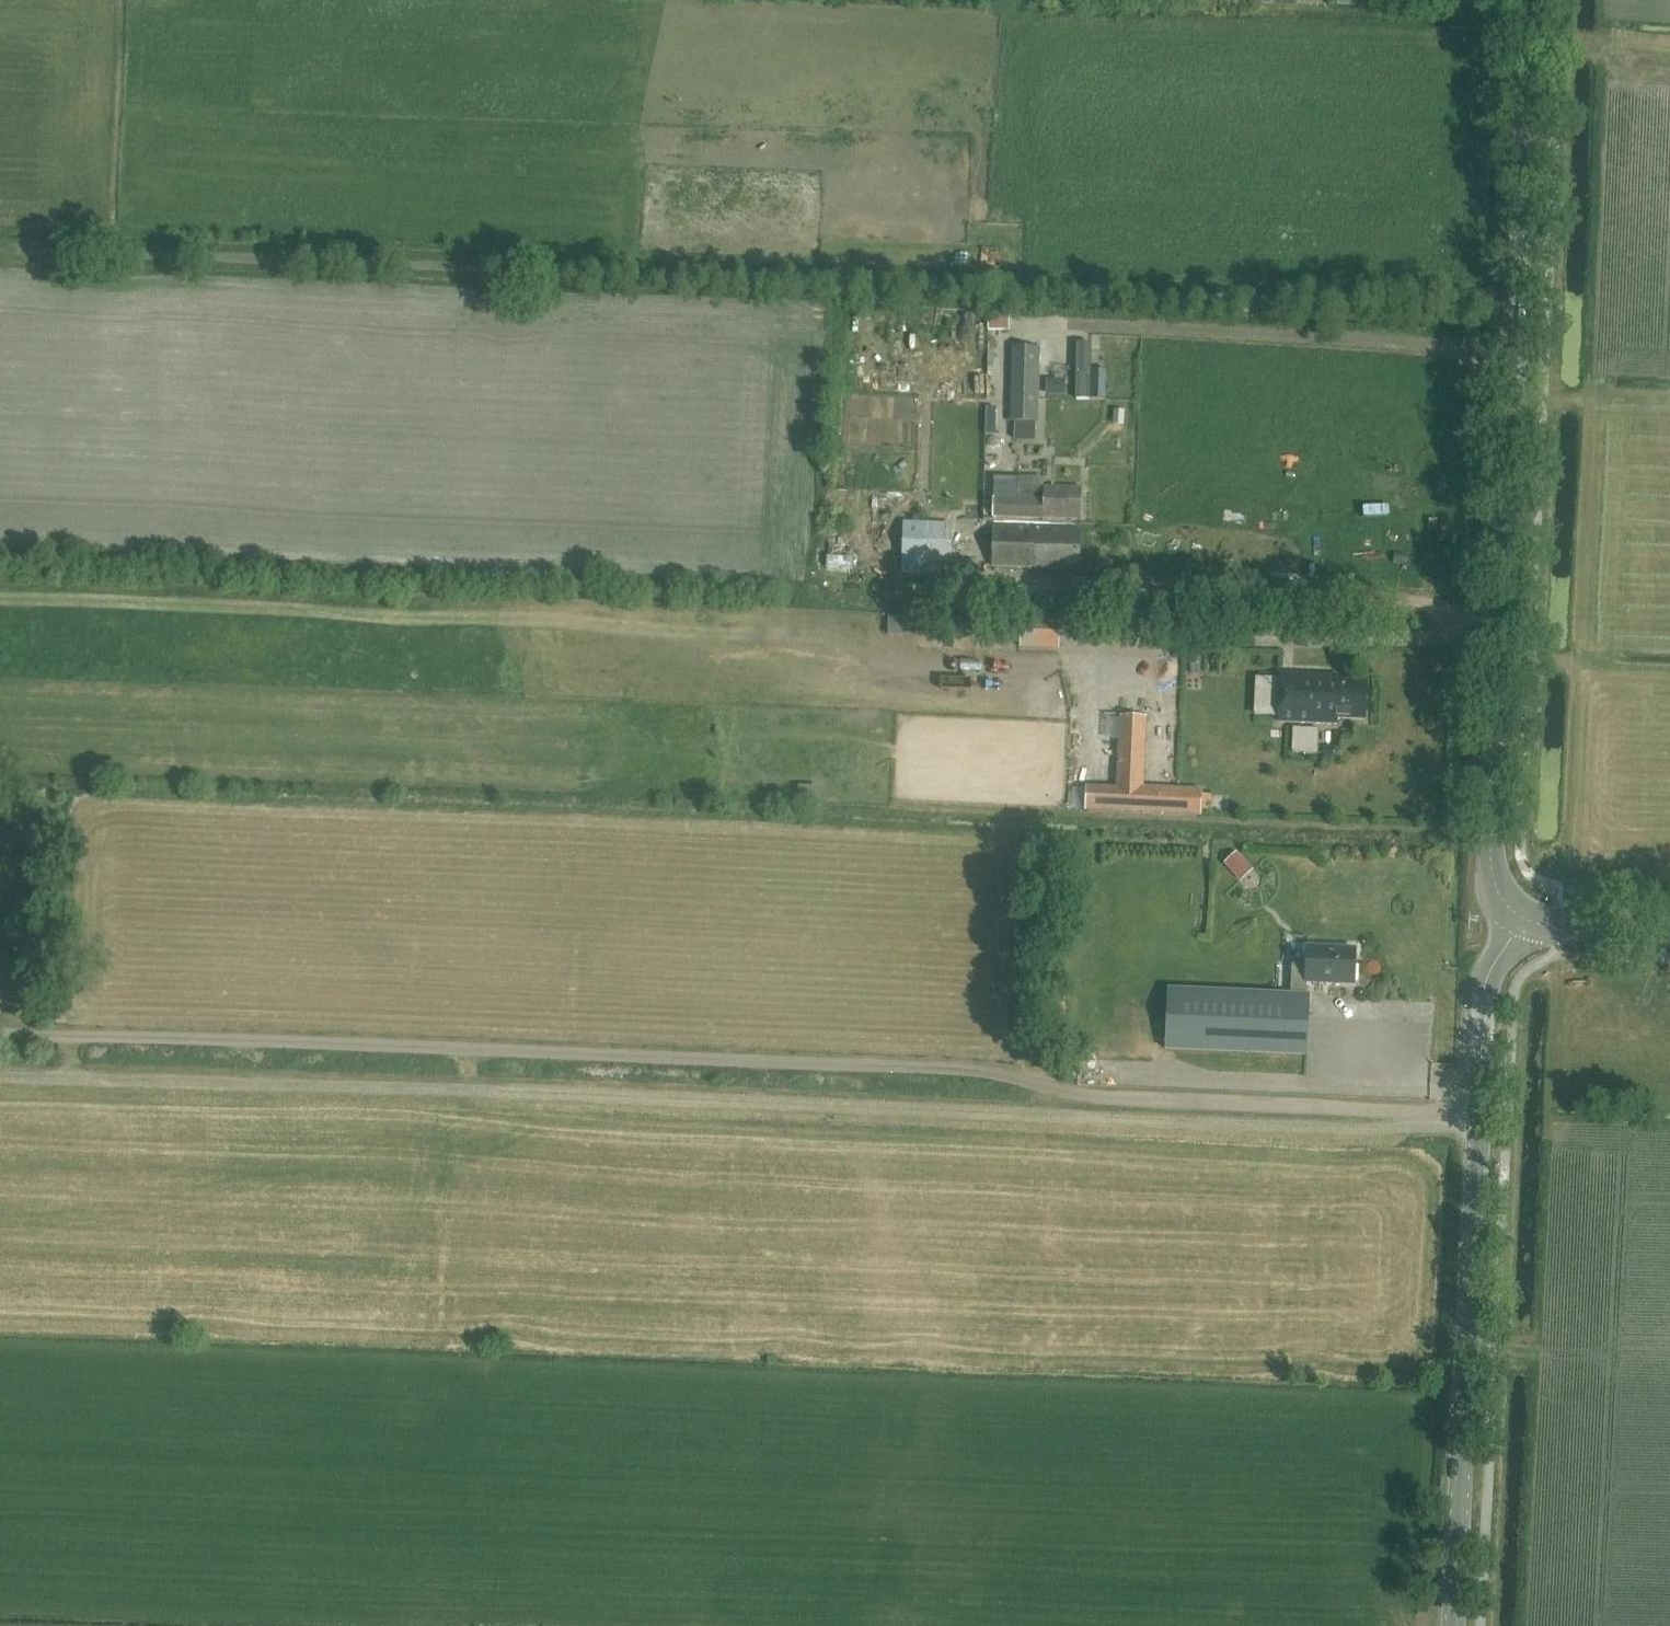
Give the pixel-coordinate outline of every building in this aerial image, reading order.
[(1076,361),(1097,360),(1096,337),(1075,338),(1076,361)] [(1014,347),(1012,422),(1038,422),(1040,347),(1014,347)] [(994,498),(994,518),(1081,520),(1082,487),(1044,486),(1044,495),(1018,495),(1019,477),(995,476),(994,498)] [(951,563),(952,524),(903,523),(903,563),(951,563)] [(1081,529),(993,526),(992,567),(1031,568),(1031,566),(1037,566),(1037,568),(1080,569),(1081,529)] [(1058,649),(1059,639),(1059,620),(1022,619),(1021,648),(1058,649)] [(1340,683),(1340,675),(1281,673),(1279,722),(1292,723),(1337,724),(1337,717),(1365,718),(1367,684),(1340,683)] [(1120,716),(1116,812),(1201,815),(1202,790),(1189,789),(1188,796),(1138,794),(1140,741),(1144,741),(1145,717),(1120,716)] [(1335,758),(1336,748),(1323,748),(1322,757),(1335,758)] [(1236,852),(1224,864),(1241,881),(1253,870),(1236,852)] [(1307,1054),(1309,996),(1306,995),(1306,983),(1354,985),(1356,950),(1308,948),(1307,965),(1293,964),(1291,995),(1168,990),(1166,1048),(1307,1054)]
